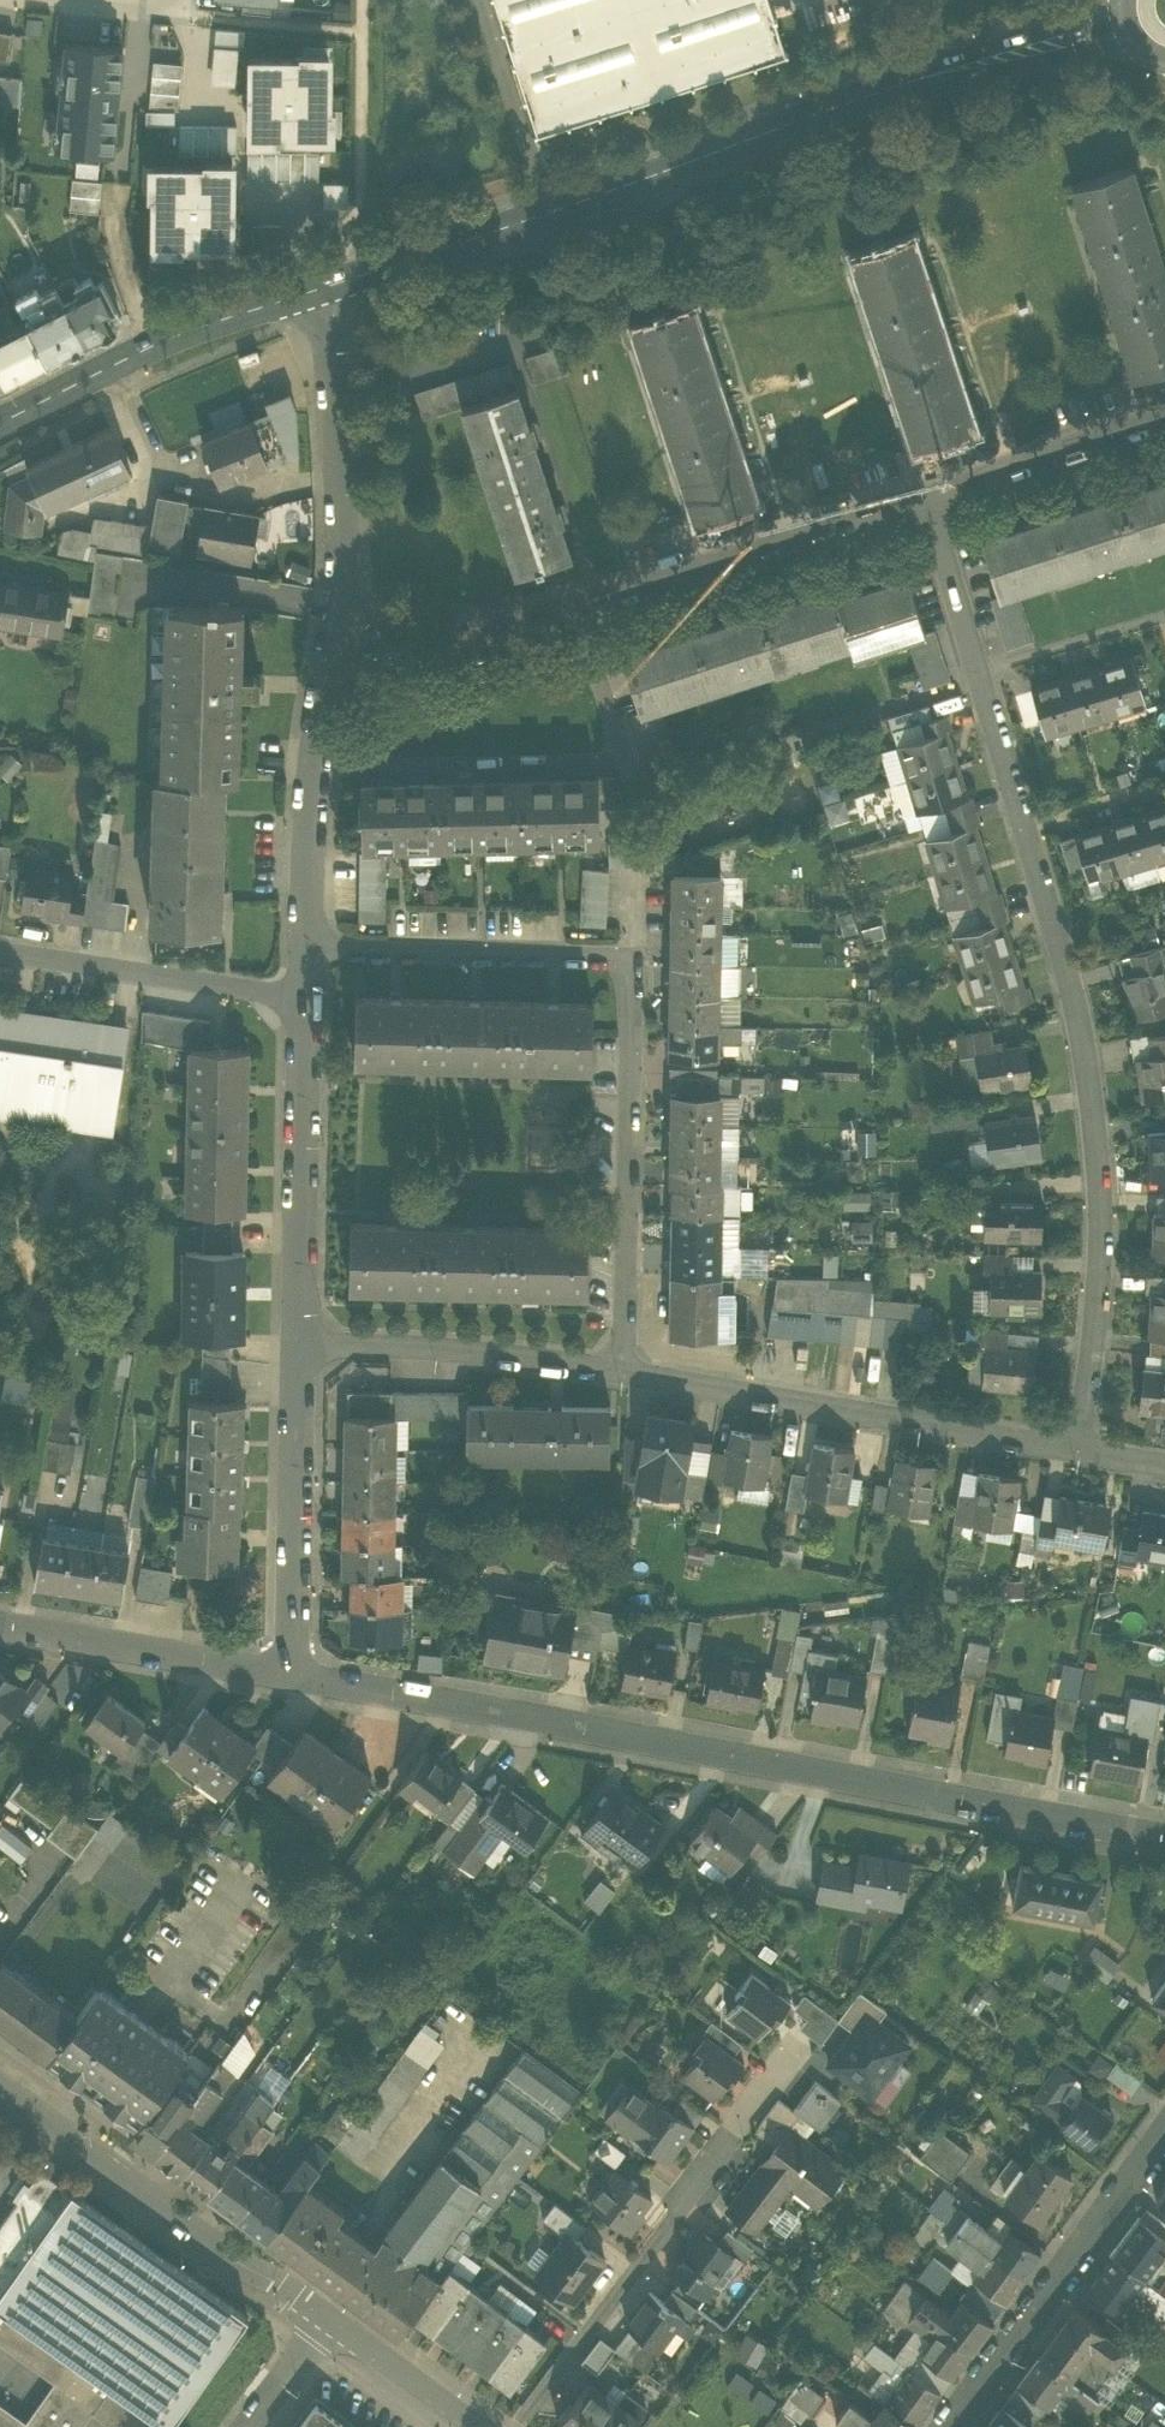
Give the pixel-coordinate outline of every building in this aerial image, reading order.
[(272,0),(243,0),(241,11),(271,14),(272,0)] [(769,0),(496,0),(538,131),(786,52),(769,0)] [(244,32),(216,29),(215,43),(243,45),(244,32)] [(0,32),(0,60),(7,62),(12,34),(0,32)] [(120,90),(124,49),(66,44),(64,71),(67,72),(66,87),(62,87),(59,127),(62,127),(60,144),(57,144),(56,148),(114,153),(118,110),(115,110),(117,89),(120,90)] [(237,48),(219,46),(215,84),(234,86),(237,48)] [(253,60),(252,136),(328,137),(329,61),(253,60)] [(153,61),(149,107),(178,109),(182,64),(153,61)] [(175,110),(146,110),(146,124),(175,124),(175,110)] [(180,125),(179,153),(236,154),(237,125),(180,125)] [(248,151),(248,179),(318,179),(319,152),(248,151)] [(1073,184),(1093,248),(1152,229),(1132,165),(1073,184)] [(233,168),(156,168),(155,244),(232,245),(233,168)] [(101,181),(73,178),(70,209),(98,212),(101,181)] [(346,182),(328,182),(327,206),(346,207),(346,182)] [(317,211),(317,235),(336,235),(336,211),(317,211)] [(1152,229),(1093,248),(1113,311),(1164,295),(1164,271),(1152,229)] [(852,257),(873,319),(931,300),(911,238),(852,257)] [(75,277),(57,286),(87,345),(101,337),(101,338),(117,330),(113,321),(121,317),(102,280),(96,283),(92,276),(78,283),(75,277)] [(87,346),(87,345),(57,286),(41,294),(37,287),(15,298),(23,312),(28,309),(32,317),(27,320),(49,364),(50,364),(87,346)] [(1113,311),(1133,375),(1164,365),(1164,295),(1113,311)] [(873,319),(894,383),(952,364),(931,300),(873,319)] [(633,327),(653,390),(713,371),(692,307),(633,327)] [(16,325),(11,315),(0,321),(0,333),(16,325)] [(16,325),(0,333),(0,368),(8,385),(49,364),(27,320),(16,325)] [(526,356),(535,384),(563,375),(554,347),(526,356)] [(414,392),(423,419),(469,404),(517,389),(518,389),(509,362),(414,392)] [(973,428),(952,364),(894,383),(914,447),(973,428)] [(8,385),(0,368),(0,389),(8,385)] [(734,435),(713,371),(653,390),(674,454),(734,435)] [(469,404),(522,570),(536,566),(537,569),(543,567),(542,564),(570,555),(560,522),(564,521),(559,504),(554,505),(533,440),(538,439),(532,422),(528,423),(517,389),(469,404)] [(271,414),(288,455),(299,450),(298,408),(291,391),(266,401),(271,414)] [(271,414),(251,422),(268,464),(288,456),(288,455),(271,414)] [(219,483),(268,464),(251,422),(202,441),(219,483)] [(27,467),(31,475),(45,506),(46,509),(131,470),(112,428),(75,445),(63,450),(27,467)] [(754,499),(734,435),(674,454),(695,518),(754,499)] [(12,484),(9,513),(42,517),(43,507),(45,506),(31,475),(12,484)] [(1164,542),(1164,477),(1121,492),(1140,550),(1164,542)] [(1070,572),(1140,550),(1121,492),(1051,514),(1070,572)] [(179,549),(182,531),(187,503),(188,499),(158,494),(157,500),(152,525),(149,544),(179,549)] [(205,506),(187,503),(182,531),(200,534),(205,506)] [(197,550),(250,559),(251,553),(254,551),(256,542),(254,538),(254,534),(253,534),(256,511),(235,508),(235,510),(205,505),(205,506),(200,534),(197,550)] [(40,531),(42,517),(9,513),(7,527),(40,531)] [(1018,589),(1070,572),(1051,514),(981,537),(999,595),(1018,589)] [(147,552),(149,544),(152,525),(94,515),(89,541),(147,552)] [(89,611),(114,615),(122,555),(97,551),(96,560),(91,595),(89,611)] [(907,573),(837,596),(852,643),(856,654),(908,637),(926,632),(907,573)] [(22,627),(29,585),(0,581),(0,624),(22,627)] [(284,583),(281,610),(307,613),(310,586),(284,583)] [(781,665),(852,643),(837,596),(833,584),(763,607),(781,665)] [(70,592),(29,585),(22,627),(63,634),(67,610),(70,592)] [(991,598),(1007,648),(1034,640),(1018,589),(999,595),(991,598)] [(91,595),(70,592),(67,610),(89,613),(89,611),(91,595)] [(224,777),(239,777),(241,691),(261,691),(261,673),(242,673),(244,607),(218,606),(218,603),(210,603),(210,606),(154,605),(149,775),(157,775),(224,777)] [(712,688),(781,665),(763,607),(693,629),(712,688)] [(659,705),(712,688),(693,629),(622,652),(641,711),(659,705)] [(908,637),(924,688),(950,679),(934,629),(926,632),(908,637)] [(1132,658),(1098,668),(1112,715),(1146,705),(1132,658)] [(1079,724),(1112,715),(1098,668),(1065,677),(1079,724)] [(1045,735),(1079,724),(1065,677),(1031,687),(1045,735)] [(65,707),(74,708),(76,694),(67,692),(65,707)] [(888,716),(892,729),(934,717),(930,704),(888,716)] [(632,713),(651,772),(678,764),(659,705),(641,711),(632,713)] [(921,722),(926,735),(946,729),(952,728),(948,714),(921,722)] [(899,743),(909,777),(956,763),(946,729),(926,735),(899,743)] [(956,763),(909,777),(918,810),(919,811),(946,803),(966,797),(956,763)] [(154,924),(222,926),(222,925),(224,777),(157,775),(154,924)] [(519,777),(521,842),(600,840),(599,804),(598,775),(519,777)] [(598,775),(599,804),(626,803),(618,775),(598,775)] [(519,777),(440,778),(441,843),(521,842),(519,777)] [(905,814),(918,810),(909,777),(895,781),(905,814)] [(387,845),(441,843),(440,778),(361,780),(360,780),(362,845),(387,845)] [(785,800),(788,811),(813,804),(810,793),(785,800)] [(946,803),(950,817),(976,809),(972,795),(966,797),(946,803)] [(1155,861),(1164,858),(1164,807),(1141,814),(1155,861)] [(980,824),(976,809),(950,817),(954,831),(973,826),(980,824)] [(1122,871),(1155,861),(1141,814),(1108,824),(1122,871)] [(1086,871),(1087,875),(1088,882),(1104,877),(1122,871),(1108,824),(1075,834),(1086,871)] [(926,840),(936,873),(983,859),(973,826),(954,831),(926,840)] [(1060,839),(1071,875),(1086,871),(1075,834),(1060,839)] [(95,837),(86,894),(112,898),(121,843),(95,837)] [(608,839),(608,865),(635,864),(636,840),(635,838),(608,839)] [(6,877),(11,844),(0,842),(0,876),(6,877)] [(718,873),(721,873),(721,842),(676,856),(675,872),(718,873)] [(356,918),(384,920),(387,851),(362,851),(359,851),(356,918)] [(1155,861),(1160,876),(1164,874),(1164,858),(1155,861)] [(993,894),(983,859),(936,873),(946,908),(974,900),(993,894)] [(60,911),(68,912),(71,892),(74,872),(28,865),(21,905),(46,909),(60,911)] [(579,922),(606,923),(608,869),(581,868),(579,922)] [(675,872),(675,903),(718,904),(720,904),(720,889),(718,889),(718,873),(675,872)] [(1107,887),(1104,877),(1088,882),(1087,875),(1085,876),(1083,881),(1086,893),(1092,896),(1104,893),(1107,887)] [(59,917),(82,921),(86,894),(71,892),(68,912),(60,911),(59,917)] [(974,900),(977,912),(1003,904),(1000,892),(993,894),(974,900)] [(129,901),(112,898),(86,894),(82,921),(125,927),(129,901)] [(675,903),(674,933),(717,934),(719,934),(720,919),(717,919),(718,904),(675,903)] [(1008,920),(1003,904),(977,912),(982,927),(1002,921),(1008,920)] [(45,915),(59,917),(60,911),(46,909),(45,915)] [(955,935),(965,968),(1011,954),(1002,921),(982,927),(955,935)] [(674,933),(673,963),(716,964),(719,964),(719,948),(717,948),(717,934),(674,933)] [(1129,954),(1133,968),(1162,960),(1159,946),(1129,954)] [(1022,988),(1011,954),(965,968),(975,1002),(1001,994),(1022,988)] [(1134,1018),(1164,1010),(1164,970),(1162,960),(1133,968),(1134,974),(1123,977),(1134,1018)] [(673,963),(672,993),(716,994),(718,994),(718,980),(716,980),(716,964),(673,963)] [(1001,994),(1005,1008),(1032,1000),(1028,986),(1022,988),(1001,994)] [(672,993),(672,1023),(717,1024),(718,1009),(715,1009),(716,994),(672,993)] [(355,1058),(434,1059),(435,997),(356,995),(355,1058)] [(434,1059),(513,1061),(514,998),(435,997),(434,1059)] [(594,1000),(514,998),(513,1061),(593,1063),(594,1000)] [(111,1127),(126,1026),(60,1016),(57,1036),(1,1027),(3,1010),(0,1009),(0,1110),(25,1114),(26,1108),(57,1113),(56,1119),(111,1127)] [(142,1038),(191,1048),(191,1047),(211,1047),(212,1020),(143,1009),(142,1038)] [(60,1016),(3,1010),(1,1027),(57,1036),(60,1016)] [(717,1053),(717,1041),(717,1024),(672,1023),(671,1052),(673,1052),(715,1053),(717,1053)] [(742,1024),(717,1024),(717,1041),(741,1042),(742,1024)] [(963,1032),(967,1055),(977,1053),(976,1051),(994,1048),(991,1027),(963,1032)] [(1152,1049),(1164,1048),(1164,1034),(1150,1035),(1152,1049)] [(977,1053),(983,1091),(1033,1082),(1029,1062),(1028,1062),(1025,1042),(994,1048),(976,1051),(977,1053)] [(191,1048),(190,1128),(246,1129),(247,1096),(247,1082),(248,1048),(211,1047),(191,1047),(191,1048)] [(1144,1100),(1164,1097),(1164,1048),(1152,1049),(1152,1055),(1139,1056),(1144,1100)] [(672,1073),(675,1073),(715,1074),(715,1053),(673,1052),(672,1073)] [(714,1094),(715,1074),(675,1073),(675,1093),(714,1094)] [(675,1093),(674,1123),(717,1124),(720,1124),(720,1109),(717,1109),(717,1094),(714,1094),(675,1093)] [(925,1112),(928,1129),(974,1122),(971,1106),(925,1112)] [(26,1108),(25,1114),(56,1119),(57,1113),(26,1108)] [(985,1122),(991,1163),(1042,1155),(1038,1134),(1035,1115),(985,1122)] [(716,1154),(719,1154),(719,1139),(717,1139),(717,1124),(674,1123),(673,1153),(716,1154)] [(720,1124),(717,1124),(717,1139),(719,1139),(719,1154),(739,1154),(740,1125),(720,1124)] [(245,1163),(246,1129),(190,1128),(188,1210),(205,1210),(233,1210),(244,1210),(245,1176),(246,1176),(246,1163),(245,1163)] [(855,1128),(855,1148),(874,1148),(875,1128),(855,1128)] [(1152,1180),(1164,1179),(1164,1131),(1147,1132),(1152,1180)] [(985,1140),(969,1141),(971,1159),(987,1158),(985,1140)] [(673,1183),(675,1183),(718,1184),(718,1169),(715,1169),(716,1154),(673,1153),(673,1183)] [(979,1198),(986,1199),(986,1196),(1010,1197),(1010,1178),(980,1180),(979,1198)] [(675,1183),(675,1213),(718,1214),(720,1214),(721,1200),(718,1200),(719,1184),(718,1184),(675,1183)] [(979,1235),(1041,1237),(1041,1198),(1010,1197),(986,1196),(986,1199),(986,1225),(979,1224),(979,1235)] [(205,1210),(204,1224),(233,1225),(233,1210),(205,1210)] [(675,1213),(674,1243),(717,1244),(720,1244),(720,1229),(718,1229),(718,1214),(675,1213)] [(1154,1213),(1153,1256),(1164,1256),(1164,1213),(1154,1213)] [(350,1284),(429,1286),(431,1221),(352,1219),(350,1284)] [(509,1223),(431,1221),(429,1286),(507,1288),(509,1223)] [(590,1225),(509,1223),(507,1288),(588,1290),(590,1225)] [(233,1251),(233,1225),(204,1224),(204,1251),(233,1251)] [(717,1259),(717,1244),(674,1243),(673,1273),(711,1274),(719,1274),(719,1259),(717,1259)] [(232,1332),(241,1333),(243,1252),(233,1251),(204,1251),(188,1250),(186,1331),(203,1332),(232,1332)] [(823,1252),(823,1273),(837,1273),(836,1251),(823,1252)] [(983,1271),(992,1271),(992,1269),(1012,1269),(1012,1253),(984,1252),(983,1271)] [(991,1310),(1042,1311),(1042,1291),(1041,1291),(1042,1270),(1012,1269),(992,1269),(992,1271),(991,1310)] [(672,1334),(734,1336),(735,1294),(711,1293),(711,1274),(673,1273),(672,1334)] [(779,1276),(779,1281),(874,1290),(874,1278),(779,1276)] [(874,1297),(874,1290),(779,1281),(775,1305),(787,1306),(802,1307),(817,1309),(831,1310),(845,1311),(860,1313),(874,1314),(874,1297)] [(1164,1336),(1164,1287),(1164,1293),(1151,1293),(1149,1335),(1150,1336),(1164,1336)] [(920,1300),(874,1297),(874,1314),(888,1316),(904,1317),(920,1320),(920,1305),(920,1300)] [(770,1334),(782,1335),(787,1306),(775,1305),(770,1334)] [(932,1305),(920,1305),(920,1320),(932,1319),(932,1305)] [(782,1335),(797,1336),(802,1307),(787,1306),(782,1335)] [(797,1336),(811,1338),(817,1309),(802,1307),(797,1336)] [(811,1338),(825,1339),(831,1310),(817,1309),(811,1338)] [(825,1339),(840,1340),(845,1311),(831,1310),(825,1339)] [(840,1340),(854,1342),(860,1313),(845,1311),(840,1340)] [(854,1342),(869,1343),(874,1314),(860,1313),(854,1342)] [(869,1343),(883,1344),(888,1316),(874,1314),(869,1343)] [(904,1317),(888,1316),(883,1344),(899,1346),(904,1317)] [(978,1350),(986,1351),(986,1343),(1007,1345),(1009,1329),(981,1326),(978,1350)] [(203,1332),(203,1353),(231,1357),(232,1332),(203,1332)] [(1150,1336),(1150,1353),(1164,1354),(1164,1336),(1150,1336)] [(986,1343),(986,1351),(982,1384),(1033,1390),(1035,1368),(1034,1368),(1036,1348),(1007,1345),(986,1343)] [(967,1382),(982,1384),(986,1351),(978,1350),(970,1349),(967,1382)] [(1164,1368),(1164,1355),(1150,1353),(1146,1352),(1144,1366),(1164,1368)] [(231,1372),(231,1357),(203,1353),(202,1371),(231,1372)] [(1144,1366),(1139,1409),(1155,1411),(1155,1419),(1164,1420),(1164,1368),(1144,1366)] [(230,1386),(231,1372),(202,1371),(202,1385),(230,1386)] [(230,1400),(230,1386),(202,1385),(202,1400),(230,1400)] [(349,1390),(348,1414),(389,1415),(391,1415),(391,1390),(349,1390)] [(395,1416),(467,1417),(467,1404),(467,1392),(391,1390),(391,1415),(395,1415),(395,1416)] [(188,1435),(195,1436),(196,1400),(189,1400),(188,1435)] [(196,1400),(195,1436),(243,1437),(243,1401),(230,1400),(202,1400),(196,1400)] [(601,1458),(609,1458),(610,1406),(549,1405),(548,1411),(512,1411),(512,1404),(467,1404),(467,1417),(467,1456),(486,1457),(486,1451),(503,1451),(503,1457),(525,1457),(525,1452),(541,1452),(541,1457),(574,1458),(574,1452),(601,1452),(601,1458)] [(348,1414),(347,1447),(388,1448),(389,1415),(348,1414)] [(640,1479),(681,1486),(689,1438),(692,1420),(671,1416),(671,1417),(650,1414),(647,1437),(640,1479)] [(1164,1436),(1164,1420),(1155,1419),(1153,1435),(1164,1436)] [(723,1477),(762,1484),(771,1433),(752,1430),(752,1431),(732,1427),(728,1452),(723,1477)] [(624,1476),(640,1479),(647,1437),(625,1433),(623,1476),(624,1476)] [(187,1472),(194,1472),(195,1436),(188,1435),(187,1472)] [(242,1473),(243,1437),(195,1436),(194,1472),(242,1473)] [(42,1466),(57,1469),(62,1440),(47,1438),(42,1466)] [(712,1441),(689,1438),(681,1486),(680,1491),(702,1496),(705,1477),(710,1449),(712,1441)] [(76,1443),(62,1440),(57,1469),(71,1471),(76,1443)] [(805,1491),(845,1498),(849,1474),(854,1448),(834,1444),(834,1445),(814,1442),(809,1472),(805,1491)] [(347,1447),(346,1478),(387,1479),(388,1448),(347,1447)] [(705,1477),(723,1480),(723,1477),(728,1452),(710,1449),(705,1477)] [(888,1506),(928,1512),(936,1463),(917,1459),(916,1460),(897,1457),(893,1481),(888,1506)] [(786,1504),(803,1507),(805,1491),(809,1472),(792,1469),(786,1504)] [(963,1469),(959,1492),(975,1495),(979,1472),(963,1469)] [(194,1472),(187,1472),(186,1508),(189,1508),(194,1508),(194,1472)] [(241,1509),(242,1473),(194,1472),(194,1508),(236,1509),(241,1509)] [(973,1521),(1011,1527),(1020,1478),(999,1474),(999,1475),(979,1472),(975,1495),(971,1521),(973,1521)] [(845,1498),(861,1501),(866,1477),(849,1474),(845,1498)] [(346,1478),(346,1509),(387,1510),(387,1479),(346,1478)] [(871,1506),(888,1509),(888,1506),(893,1481),(876,1478),(871,1506)] [(130,1522),(148,1526),(152,1507),(156,1483),(138,1479),(130,1522)] [(1045,1491),(1040,1514),(1057,1517),(1061,1494),(1045,1491)] [(971,1521),(975,1495),(959,1492),(954,1520),(972,1524),(973,1521),(971,1521)] [(1055,1539),(1103,1548),(1109,1515),(1101,1513),(1103,1501),(1061,1494),(1057,1517),(1053,1539),(1055,1539)] [(234,1566),(236,1509),(194,1508),(189,1508),(187,1564),(234,1566)] [(346,1509),(345,1542),(386,1542),(387,1510),(346,1509)] [(1164,1560),(1164,1513),(1145,1509),(1142,1529),(1137,1555),(1164,1560)] [(1053,1539),(1057,1517),(1040,1514),(1035,1543),(1053,1546),(1055,1539),(1053,1539)] [(1118,1558),(1136,1561),(1137,1555),(1142,1529),(1124,1526),(1118,1558)] [(36,1578),(65,1583),(72,1543),(43,1538),(36,1578)] [(345,1573),(354,1573),(386,1574),(386,1542),(345,1542),(345,1573)] [(100,1548),(72,1543),(65,1583),(93,1588),(100,1548)] [(129,1553),(100,1548),(93,1588),(122,1593),(129,1553)] [(136,1597),(167,1603),(173,1570),(142,1564),(136,1597)] [(354,1573),(354,1605),(395,1605),(395,1575),(392,1574),(386,1574),(354,1573)] [(35,1582),(64,1587),(65,1583),(36,1578),(35,1582)] [(64,1587),(92,1592),(93,1588),(65,1583),(64,1587)] [(122,1593),(93,1588),(92,1592),(122,1597),(122,1593)] [(55,1605),(89,1609),(91,1593),(77,1591),(76,1596),(56,1594),(55,1605)] [(486,1659),(560,1673),(564,1651),(566,1640),(572,1607),(570,1607),(498,1594),(498,1596),(504,1597),(492,1658),(487,1657),(486,1659)] [(498,1596),(487,1657),(492,1658),(504,1597),(498,1596)] [(566,1640),(599,1646),(602,1628),(618,1626),(619,1611),(571,1602),(570,1607),(572,1607),(566,1640)] [(353,1637),(394,1638),(395,1605),(354,1605),(353,1637)] [(401,1605),(395,1605),(394,1638),(400,1638),(400,1637),(412,1637),(412,1605),(401,1605)] [(869,1632),(876,1633),(893,1636),(897,1612),(872,1615),(869,1632)] [(790,1667),(797,1631),(798,1632),(800,1624),(799,1624),(779,1620),(770,1670),(788,1674),(790,1667)] [(813,1634),(798,1632),(797,1631),(790,1667),(804,1670),(808,1647),(810,1647),(813,1634)] [(887,1672),(893,1636),(876,1633),(870,1668),(887,1672)] [(965,1669),(985,1673),(990,1642),(970,1639),(965,1669)] [(566,1640),(564,1651),(596,1657),(599,1646),(566,1640)] [(621,1684),(649,1689),(650,1682),(668,1685),(675,1650),(654,1646),(654,1649),(628,1644),(621,1684)] [(800,1690),(812,1692),(816,1667),(834,1671),(838,1653),(810,1647),(808,1647),(804,1670),(800,1690)] [(734,1702),(757,1707),(764,1668),(713,1658),(705,1699),(733,1705),(734,1702)] [(867,1676),(834,1671),(816,1667),(812,1692),(812,1702),(813,1702),(811,1716),(836,1721),(837,1715),(858,1719),(867,1676)] [(13,1707),(26,1689),(25,1688),(0,1670),(0,1724),(13,1707)] [(13,1707),(26,1716),(49,1684),(35,1674),(25,1688),(26,1689),(13,1707)] [(1055,1716),(1074,1719),(1081,1682),(1062,1679),(1055,1716)] [(927,1737),(950,1741),(960,1688),(916,1680),(909,1721),(929,1725),(927,1737)] [(988,1735),(1007,1738),(1012,1708),(1017,1709),(1020,1694),(996,1690),(988,1735)] [(121,1748),(124,1750),(137,1733),(142,1725),(147,1719),(108,1691),(85,1722),(121,1748)] [(1127,1711),(1123,1730),(1148,1735),(1148,1737),(1152,1738),(1160,1698),(1130,1692),(1127,1711)] [(170,1751),(198,1772),(202,1768),(233,1726),(205,1705),(189,1727),(170,1751)] [(1101,1710),(1098,1726),(1123,1730),(1127,1711),(1103,1707),(1103,1711),(1101,1710)] [(1055,1716),(1017,1709),(1012,1708),(1007,1738),(1005,1749),(1036,1755),(1035,1758),(1047,1760),(1055,1716)] [(159,1743),(170,1751),(189,1727),(177,1718),(162,1739),(159,1743)] [(252,1749),(264,1757),(281,1733),(268,1724),(255,1742),(257,1743),(252,1749)] [(162,1739),(142,1725),(137,1733),(156,1747),(159,1743),(162,1739)] [(233,1726),(202,1768),(226,1785),(252,1749),(257,1743),(255,1742),(233,1726)] [(316,1809),(336,1824),(371,1775),(305,1726),(293,1742),(276,1766),(269,1775),(288,1789),(292,1783),(321,1804),(316,1809)] [(1140,1778),(1148,1737),(1148,1735),(1123,1730),(1098,1726),(1097,1726),(1089,1769),(1140,1778)] [(122,1767),(135,1776),(156,1747),(137,1733),(124,1750),(131,1755),(122,1767)] [(293,1742),(281,1733),(264,1757),(276,1766),(293,1742)] [(124,1750),(121,1748),(113,1760),(122,1767),(131,1755),(124,1750)] [(433,1808),(435,1809),(443,1799),(461,1775),(427,1749),(401,1784),(413,1793),(418,1787),(438,1802),(433,1808)] [(222,1790),(226,1785),(202,1768),(198,1772),(193,1779),(216,1795),(221,1789),(222,1790)] [(76,1856),(93,1833),(98,1825),(25,1770),(8,1793),(52,1825),(46,1833),(76,1856)] [(479,1804),(468,1795),(475,1786),(461,1775),(443,1799),(457,1809),(432,1843),(443,1851),(469,1817),(479,1804)] [(502,1783),(491,1798),(484,1807),(495,1815),(491,1821),(494,1823),(524,1845),(546,1815),(502,1783)] [(596,1842),(597,1843),(605,1831),(623,1844),(622,1846),(623,1846),(632,1834),(648,1846),(665,1823),(664,1822),(663,1824),(614,1788),(615,1786),(614,1785),(581,1830),(582,1831),(586,1827),(600,1837),(596,1842)] [(413,1793),(433,1808),(438,1802),(418,1787),(413,1793)] [(487,1831),(494,1823),(491,1821),(495,1815),(484,1807),(491,1798),(486,1794),(479,1804),(469,1817),(487,1831)] [(706,1851),(730,1869),(749,1844),(757,1834),(754,1833),(715,1803),(688,1838),(689,1839),(684,1847),(700,1859),(706,1851)] [(109,1810),(98,1825),(93,1833),(168,1888),(178,1874),(185,1865),(109,1810)] [(749,1844),(761,1853),(777,1832),(763,1821),(754,1833),(757,1834),(749,1844)] [(616,1856),(623,1846),(622,1846),(623,1844),(605,1831),(597,1843),(616,1856)] [(623,1846),(616,1856),(625,1863),(628,1858),(636,1863),(648,1846),(632,1834),(623,1846)] [(706,1851),(700,1859),(724,1877),(730,1869),(706,1851)] [(860,1852),(857,1866),(852,1891),(867,1894),(901,1900),(909,1861),(860,1852)] [(865,1902),(867,1894),(852,1891),(857,1866),(824,1860),(818,1893),(865,1902)] [(1013,1901),(1093,1917),(1101,1878),(1020,1862),(1013,1901)] [(598,1907),(614,1886),(599,1875),(583,1896),(598,1907)] [(1110,1969),(1118,1958),(1094,1940),(1085,1952),(1110,1969)] [(0,1959),(0,1990),(16,1968),(1,1957),(0,1959)] [(47,2054),(77,2013),(16,1968),(0,1990),(0,2020),(47,2054)] [(757,2033),(771,2015),(776,2009),(781,2012),(791,1999),(752,1970),(735,1992),(740,1995),(728,2011),(757,2033)] [(1164,2005),(1164,1979),(1152,1996),(1164,2005)] [(1010,2002),(989,1984),(982,1992),(1003,2009),(1010,2002)] [(47,2055),(86,2083),(137,2013),(98,1985),(77,2013),(47,2054),(47,2055)] [(878,2020),(887,2008),(859,1988),(838,2016),(853,2029),(866,2011),(878,2020)] [(800,2024),(821,2040),(838,2016),(805,1991),(794,2005),(807,2014),(800,2024)] [(776,2019),(781,2012),(776,2009),(771,2015),(776,2019)] [(830,2061),(871,2092),(908,2042),(878,2020),(866,2011),(853,2029),(854,2036),(849,2042),(842,2043),(830,2061)] [(150,2022),(137,2013),(86,2083),(98,2092),(150,2022)] [(707,2032),(733,2052),(743,2040),(712,2017),(702,2030),(706,2033),(707,2032)] [(188,2051),(150,2022),(98,2092),(137,2120),(168,2078),(174,2070),(188,2051)] [(854,2036),(853,2029),(842,2043),(849,2042),(854,2036)] [(714,2095),(727,2078),(731,2072),(734,2074),(745,2060),(733,2052),(707,2032),(706,2033),(690,2054),(694,2058),(684,2072),(714,2095)] [(1164,2059),(1164,2033),(1153,2050),(1164,2059)] [(481,2182),(443,2154),(374,2245),(365,2258),(422,2300),(448,2266),(470,2238),(519,2172),(568,2107),(583,2089),(525,2046),(484,2100),(511,2120),(496,2141),(507,2149),(481,2182)] [(337,2140),(360,2157),(428,2065),(405,2048),(337,2140)] [(1102,2049),(1089,2067),(1102,2077),(1105,2073),(1116,2059),(1102,2049)] [(1105,2073),(1131,2092),(1141,2078),(1116,2059),(1105,2073)] [(1031,2098),(1061,2120),(1072,2105),(1061,2097),(1076,2076),(1058,2062),(1031,2098)] [(154,2152),(181,2171),(205,2138),(206,2136),(190,2124),(194,2118),(197,2120),(232,2072),(219,2063),(205,2082),(194,2097),(154,2152)] [(174,2070),(168,2078),(194,2097),(205,2082),(190,2071),(185,2078),(174,2070)] [(1072,2105),(1082,2093),(1080,2079),(1076,2076),(1061,2097),(1072,2105)] [(792,2106),(818,2126),(840,2096),(814,2077),(792,2106)] [(154,2152),(194,2097),(168,2078),(137,2120),(129,2132),(154,2152)] [(257,2090),(273,2101),(281,2091),(265,2079),(257,2090)] [(630,2130),(631,2128),(646,2107),(645,2105),(650,2098),(629,2082),(606,2112),(630,2130)] [(181,2171),(208,2191),(259,2121),(273,2101),(257,2090),(221,2140),(225,2143),(220,2149),(205,2138),(181,2171)] [(672,2107),(690,2121),(689,2122),(694,2125),(705,2108),(684,2092),(672,2107)] [(1082,2093),(1072,2105),(1061,2120),(1061,2121),(1092,2144),(1113,2116),(1082,2093)] [(654,2094),(650,2098),(645,2105),(646,2107),(631,2128),(648,2140),(647,2141),(667,2156),(680,2139),(678,2138),(689,2122),(690,2121),(672,2107),(654,2094)] [(758,2123),(778,2139),(787,2127),(789,2128),(800,2112),(778,2096),(758,2123)] [(484,2100),(443,2154),(481,2182),(507,2149),(496,2141),(511,2120),(484,2100)] [(208,2191),(232,2209),(258,2175),(245,2166),(271,2130),(259,2121),(208,2191)] [(728,2209),(752,2227),(792,2172),(820,2193),(840,2166),(789,2128),(787,2127),(778,2139),(765,2157),(766,2158),(728,2209)] [(920,2155),(950,2177),(970,2151),(940,2128),(920,2155)] [(595,2148),(616,2163),(625,2150),(605,2135),(595,2148)] [(304,2152),(320,2163),(330,2149),(315,2138),(304,2152)] [(1006,2195),(1038,2218),(1071,2173),(1039,2150),(1006,2195)] [(266,2181),(262,2179),(238,2213),(267,2235),(307,2181),(320,2163),(304,2152),(277,2189),(266,2181)] [(72,2190),(40,2168),(0,2225),(0,2291),(72,2190)] [(603,2211),(628,2230),(642,2212),(638,2209),(650,2193),(617,2168),(604,2185),(616,2194),(603,2211)] [(262,2179),(258,2175),(232,2209),(238,2213),(262,2179)] [(268,2235),(327,2279),(361,2232),(339,2216),(344,2208),(307,2181),(267,2235),(268,2235)] [(1156,2196),(1164,2203),(1164,2183),(1156,2196)] [(72,2190),(0,2291),(0,2305),(112,2385),(166,2423),(170,2426),(248,2315),(72,2189),(72,2190)] [(566,2228),(577,2235),(586,2223),(555,2200),(542,2217),(563,2232),(566,2228)] [(948,2202),(944,2208),(955,2216),(960,2210),(948,2202)] [(967,2216),(960,2210),(955,2216),(944,2208),(939,2214),(958,2228),(967,2216)] [(1164,2236),(1164,2221),(1147,2208),(1140,2217),(1164,2236)] [(919,2226),(944,2245),(946,2242),(958,2228),(939,2214),(932,2209),(919,2226)] [(958,2228),(989,2251),(998,2239),(967,2216),(958,2228)] [(1145,2276),(1154,2265),(1160,2257),(1164,2249),(1164,2236),(1140,2217),(1114,2252),(1145,2276)] [(732,2254),(739,2260),(751,2245),(726,2226),(715,2240),(732,2253),(732,2254)] [(536,2268),(575,2298),(605,2257),(577,2235),(566,2228),(563,2232),(536,2268)] [(665,2266),(702,2293),(732,2254),(732,2253),(715,2240),(699,2228),(679,2253),(676,2251),(665,2266)] [(963,2255),(978,2266),(989,2251),(958,2228),(946,2242),(963,2255)] [(1006,2229),(998,2239),(989,2251),(1024,2278),(1041,2254),(1006,2229)] [(361,2232),(327,2279),(341,2289),(375,2243),(361,2232)] [(978,2266),(972,2275),(1006,2301),(1024,2278),(989,2251),(978,2266)] [(1145,2276),(1114,2252),(1087,2288),(1119,2311),(1130,2296),(1145,2276)] [(917,2275),(937,2290),(952,2269),(932,2255),(917,2275)] [(963,2255),(952,2269),(967,2281),(972,2275),(978,2266),(963,2255)] [(398,2332),(415,2310),(422,2300),(365,2258),(341,2289),(398,2332)] [(1154,2265),(1145,2276),(1158,2286),(1164,2277),(1164,2273),(1154,2265)] [(415,2310),(435,2325),(468,2282),(448,2266),(422,2300),(415,2310)] [(1002,2306),(1006,2301),(972,2275),(967,2281),(971,2284),(1002,2306)] [(1153,2313),(1155,2310),(1163,2316),(1163,2315),(1164,2312),(1164,2291),(1158,2286),(1145,2276),(1130,2296),(1153,2313)] [(895,2293),(914,2308),(925,2293),(905,2278),(894,2293),(895,2293)] [(435,2325),(454,2340),(487,2296),(468,2282),(435,2325)] [(961,2298),(992,2321),(1002,2306),(971,2284),(961,2298)] [(682,2314),(687,2317),(696,2305),(673,2287),(664,2299),(683,2313),(682,2314)] [(631,2324),(659,2345),(682,2314),(683,2313),(664,2299),(650,2288),(626,2320),(631,2324)] [(885,2305),(906,2320),(915,2308),(914,2308),(895,2293),(885,2305)] [(951,2312),(925,2293),(914,2308),(915,2308),(970,2349),(992,2321),(961,2298),(951,2312)] [(454,2340),(473,2354),(507,2311),(487,2296),(454,2340)] [(112,2385),(0,2305),(0,2342),(55,2381),(27,2420),(22,2426),(82,2426),(93,2411),(109,2390),(112,2385)] [(1074,2307),(1060,2325),(1107,2359),(1119,2343),(1120,2341),(1098,2325),(1074,2307)] [(970,2349),(915,2308),(906,2320),(915,2327),(931,2339),(921,2353),(951,2376),(971,2350),(970,2349)] [(473,2354),(493,2369),(526,2325),(507,2311),(473,2354)] [(1119,2343),(1125,2347),(1135,2335),(1106,2314),(1098,2325),(1120,2341),(1119,2343)] [(615,2345),(643,2366),(659,2345),(631,2324),(615,2345)] [(545,2340),(526,2325),(493,2369),(512,2384),(545,2340)] [(1086,2388),(1107,2359),(1060,2325),(1039,2353),(1086,2388)] [(931,2339),(915,2327),(894,2356),(910,2368),(921,2353),(931,2339)] [(580,2359),(595,2371),(608,2354),(615,2345),(599,2333),(580,2359)] [(1135,2335),(1125,2347),(1113,2364),(1126,2374),(1148,2345),(1135,2335)] [(862,2345),(868,2349),(874,2341),(868,2336),(862,2345)] [(894,2356),(874,2341),(868,2349),(864,2354),(883,2368),(889,2373),(886,2377),(896,2385),(910,2368),(894,2356)] [(1107,2359),(1113,2364),(1125,2347),(1119,2343),(1107,2359)] [(910,2368),(940,2391),(951,2376),(921,2353),(910,2368)] [(1092,2393),(1086,2388),(1039,2353),(1018,2382),(1037,2396),(1047,2404),(1057,2391),(1085,2412),(1097,2397),(1092,2393)] [(1105,2403),(1126,2374),(1113,2364),(1107,2359),(1086,2388),(1092,2393),(1097,2397),(1105,2403)] [(869,2388),(885,2401),(896,2385),(886,2377),(889,2373),(883,2368),(869,2388)] [(896,2385),(885,2401),(916,2424),(940,2391),(910,2368),(896,2385)] [(800,2377),(787,2394),(814,2414),(826,2396),(800,2377)] [(565,2426),(599,2426),(615,2406),(600,2395),(602,2391),(587,2379),(556,2420),(565,2426)] [(1018,2382),(1007,2397),(1026,2411),(1037,2396),(1018,2382)] [(109,2390),(144,2416),(136,2426),(163,2426),(166,2423),(112,2385),(109,2390)] [(750,2397),(766,2408),(774,2396),(758,2385),(750,2397)] [(116,2426),(136,2426),(144,2416),(109,2390),(93,2411),(116,2426)] [(315,2391),(289,2426),(296,2426),(316,2400),(352,2426),(363,2426),(315,2391)] [(624,2393),(615,2406),(629,2417),(639,2404),(624,2393)] [(808,2411),(788,2396),(781,2406),(800,2420),(808,2411)] [(1020,2418),(1026,2411),(1007,2397),(1002,2404),(1020,2418)] [(849,2426),(865,2426),(873,2417),(850,2399),(836,2417),(849,2426)] [(316,2400),(296,2426),(352,2426),(316,2400)] [(0,2401),(0,2426),(22,2426),(27,2420),(0,2401)] [(873,2417),(865,2426),(915,2426),(916,2425),(916,2424),(885,2401),(873,2417)] [(985,2426),(1031,2426),(1020,2418),(1002,2404),(985,2426)] [(629,2417),(615,2406),(599,2426),(629,2426),(634,2420),(629,2417)]
